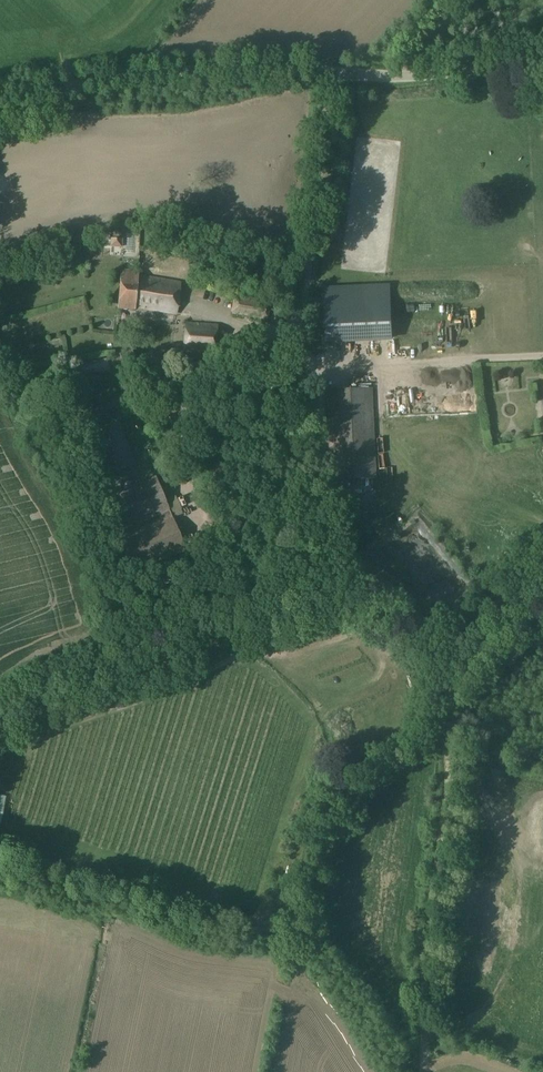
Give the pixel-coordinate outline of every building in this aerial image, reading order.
[(126,242),(127,227),(118,227),(118,236),(110,236),(110,244),(121,245),(121,242),(126,242)] [(176,313),(181,283),(138,276),(138,271),(121,269),(118,308),(136,309),(136,307),(176,313)] [(389,285),(322,287),(325,342),(392,339),(389,285)] [(267,318),(269,303),(235,297),(232,312),(267,318)] [(216,352),(217,327),(183,326),(182,351),(216,352)] [(106,359),(68,366),(70,377),(108,370),(106,359)] [(331,481),(373,480),(371,387),(326,389),(331,481)] [(107,473),(132,463),(117,424),(91,434),(107,473)] [(117,528),(168,507),(155,477),(105,497),(117,528)] [(410,547),(432,576),(449,563),(456,571),(463,566),(460,562),(425,516),(392,542),(401,554),(410,547)] [(133,571),(185,549),(172,517),(119,540),(133,571)] [(2,840),(30,847),(32,839),(4,832),(2,840)]
